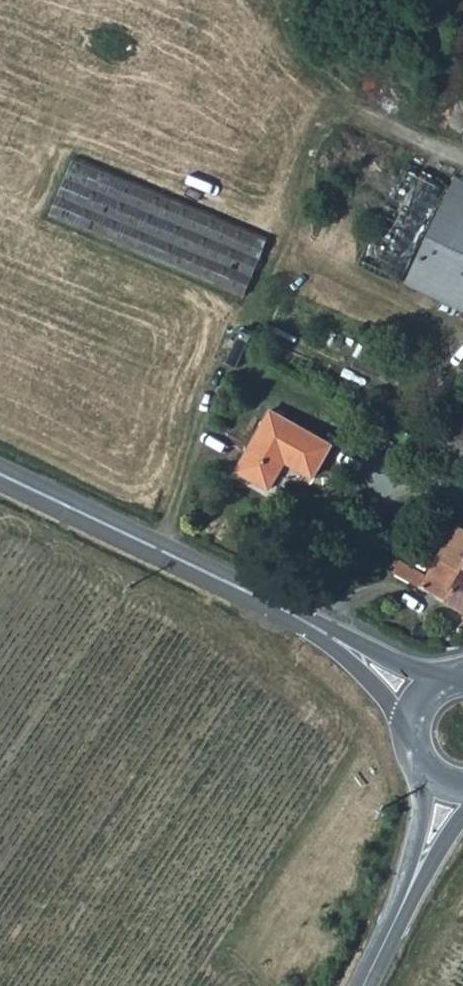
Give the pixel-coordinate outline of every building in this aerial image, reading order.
[(257,260),(268,233),(75,152),(49,214),(241,297),(257,260)] [(407,270),(462,299),(462,182),(455,178),(407,270)] [(407,244),(419,211),(391,201),(379,234),(407,244)] [(313,473),(330,441),(270,406),(235,466),(268,485),(284,458),(313,473)] [(462,570),(462,530),(454,526),(436,559),(459,570),(461,569),(462,570)] [(462,609),(462,570),(461,569),(459,570),(436,559),(430,570),(402,555),(393,571),(462,609)]
